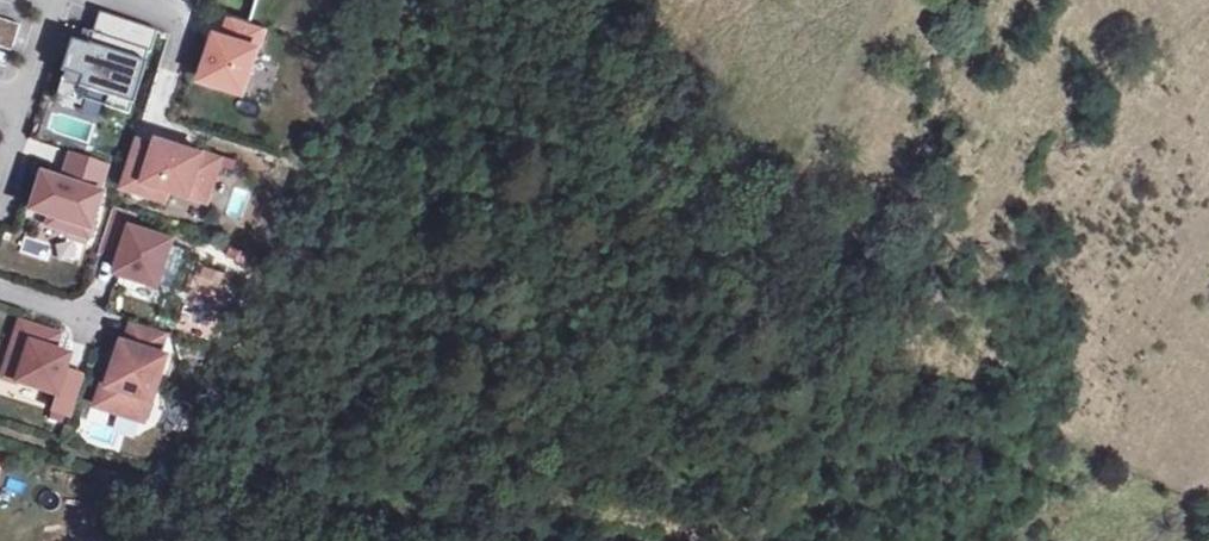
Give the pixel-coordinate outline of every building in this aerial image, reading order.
[(72,56),(64,83),(88,91),(110,98),(107,107),(131,115),(151,52),(153,53),(160,32),(102,13),(95,34),(91,47),(81,44),(74,41),(70,56),(72,56)] [(221,36),(207,81),(248,95),(268,28),(235,18),(229,38),(221,36)] [(21,25),(0,19),(0,48),(13,52),(21,25)] [(95,34),(85,30),(81,44),(91,47),(95,34)] [(64,83),(58,99),(83,107),(88,91),(64,83)] [(133,156),(156,164),(161,148),(138,140),(133,156)] [(210,202),(224,161),(164,141),(161,148),(156,164),(133,156),(123,187),(168,201),(172,190),(210,202)] [(110,165),(73,153),(64,182),(44,175),(33,212),(52,218),(71,224),(69,233),(90,239),(104,194),(100,193),(110,165)] [(162,286),(177,239),(135,226),(139,215),(117,208),(102,254),(123,261),(119,273),(162,286)] [(71,224),(52,218),(49,226),(69,233),(71,224)] [(108,383),(100,405),(147,420),(154,398),(157,399),(171,356),(162,353),(169,333),(136,322),(130,343),(127,342),(120,363),(113,384),(108,383)] [(67,372),(72,357),(56,352),(61,337),(23,324),(9,366),(24,371),(20,384),(59,396),(54,412),(75,418),(87,379),(67,372)] [(115,361),(108,383),(113,384),(120,363),(115,361)] [(20,384),(24,371),(9,366),(5,379),(20,384)]
